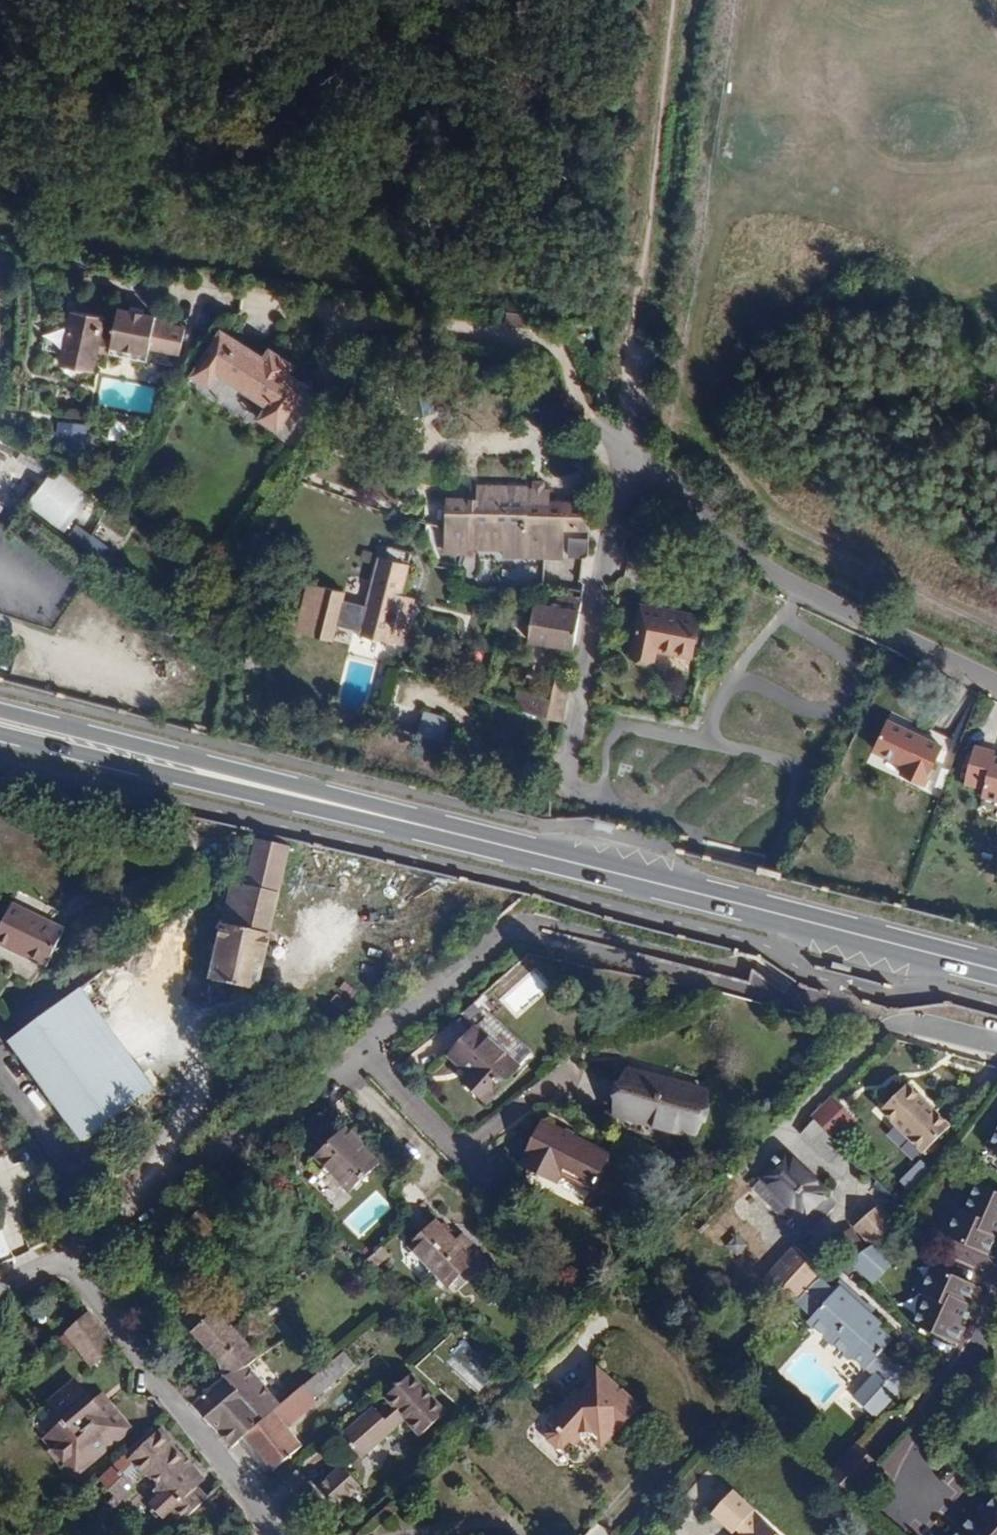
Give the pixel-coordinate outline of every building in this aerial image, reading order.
[(218,318),(220,316),(182,312),(181,323),(151,320),(152,315),(113,310),(109,342),(97,341),(100,318),(68,315),(62,370),(93,373),(96,351),(147,357),(148,344),(178,347),(179,342),(200,345),(218,318)] [(529,326),(530,314),(507,311),(506,323),(529,326)] [(271,354),(218,318),(200,345),(206,357),(226,371),(272,404),(264,417),(283,430),(314,384),(296,371),(299,366),(297,357),(284,348),(274,350),(271,354)] [(206,357),(197,370),(216,384),(226,371),(206,357)] [(108,439),(123,442),(127,425),(112,421),(108,439)] [(53,470),(31,501),(69,528),(91,497),(53,470)] [(546,490),(546,481),(535,481),(535,489),(546,490)] [(591,531),(591,519),(591,502),(552,501),(552,490),(546,490),(535,489),(529,489),(529,486),(478,486),(478,500),(450,500),(449,547),(468,548),(502,549),(525,550),(563,551),(563,546),(558,545),(559,530),(591,531)] [(467,555),(468,548),(449,547),(448,555),(467,555)] [(525,550),(502,549),(502,556),(562,559),(563,551),(525,550)] [(402,645),(412,609),(399,605),(402,595),(411,565),(380,557),(360,633),(402,645)] [(412,609),(415,599),(402,595),(399,605),(412,609)] [(567,610),(535,605),(530,641),(575,648),(581,613),(583,599),(569,596),(567,610)] [(700,616),(642,605),(632,654),(655,659),(657,650),(692,657),(700,616)] [(661,654),(659,665),(691,672),(693,661),(661,654)] [(563,721),(570,680),(545,672),(541,696),(519,688),(513,705),(563,721)] [(436,771),(444,743),(363,719),(354,746),(436,771)] [(942,747),(887,721),(873,750),(905,766),(902,774),(925,785),(942,747)] [(974,748),(965,783),(985,788),(982,798),(996,802),(996,759),(993,758),(994,753),(974,748)] [(285,877),(292,849),(258,840),(258,843),(252,868),(285,877)] [(282,892),(285,877),(252,868),(248,884),(282,892)] [(257,992),(282,892),(248,884),(247,885),(237,883),(213,980),(257,992)] [(65,930),(13,905),(0,930),(0,943),(47,966),(65,930)] [(155,1091),(81,990),(11,1040),(86,1142),(155,1091)] [(483,999),(462,1015),(471,1026),(492,1011),(483,999)] [(451,1058),(469,1075),(474,1079),(467,1087),(486,1104),(519,1067),(477,1029),(451,1058)] [(706,1091),(627,1070),(615,1117),(695,1137),(706,1091)] [(462,1083),(467,1087),(474,1079),(469,1075),(462,1083)] [(905,1084),(878,1110),(922,1152),(949,1124),(905,1084)] [(829,1101),(812,1118),(817,1122),(836,1140),(853,1123),(829,1101)] [(817,1122),(804,1135),(831,1161),(843,1148),(836,1140),(817,1122)] [(551,1171),(561,1176),(591,1190),(601,1170),(604,1171),(609,1162),(605,1160),(608,1155),(543,1123),(522,1164),(548,1177),(551,1171)] [(378,1166),(362,1149),(350,1136),(345,1130),(317,1156),(349,1192),(378,1166)] [(987,1153),(996,1157),(996,1132),(987,1153)] [(353,1134),(350,1136),(362,1149),(364,1146),(353,1134)] [(785,1156),(754,1191),(804,1240),(838,1205),(785,1156)] [(919,1161),(900,1182),(910,1191),(929,1171),(919,1161)] [(551,1171),(548,1177),(557,1182),(561,1176),(551,1171)] [(978,1188),(966,1217),(957,1213),(946,1238),(996,1259),(996,1196),(978,1188)] [(879,1203),(856,1226),(874,1244),(897,1221),(879,1203)] [(438,1221),(409,1247),(448,1289),(476,1262),(467,1252),(474,1246),(464,1235),(457,1241),(438,1221)] [(3,1225),(0,1226),(0,1265),(16,1258),(3,1225)] [(843,1236),(858,1254),(868,1245),(853,1227),(843,1236)] [(875,1246),(849,1261),(874,1282),(892,1261),(875,1246)] [(387,1255),(381,1248),(369,1259),(376,1266),(387,1255)] [(763,1281),(793,1307),(820,1277),(822,1275),(793,1248),(763,1281)] [(977,1289),(932,1272),(923,1295),(930,1298),(917,1330),(955,1344),(977,1289)] [(820,1277),(793,1307),(849,1358),(851,1356),(875,1377),(871,1381),(887,1396),(909,1372),(885,1351),(892,1343),(876,1329),(880,1325),(838,1288),(836,1291),(820,1277)] [(248,1367),(261,1357),(255,1351),(270,1336),(250,1315),(235,1330),(205,1299),(183,1320),(195,1332),(193,1334),(221,1361),(226,1382),(248,1367)] [(116,1346),(90,1312),(66,1332),(82,1353),(89,1347),(99,1360),(116,1346)] [(99,1360),(89,1347),(82,1353),(91,1366),(99,1360)] [(282,1406),(245,1438),(272,1471),(302,1446),(289,1429),(318,1405),(315,1401),(356,1365),(344,1351),(282,1406)] [(234,1448),(245,1438),(282,1406),(248,1367),(226,1382),(218,1389),(209,1395),(195,1405),(215,1431),(217,1429),(234,1448)] [(618,1434),(619,1433),(616,1429),(621,1424),(618,1422),(625,1414),(631,1420),(643,1406),(602,1369),(582,1390),(580,1388),(550,1421),(556,1426),(550,1432),(550,1438),(560,1447),(565,1448),(572,1441),(576,1445),(583,1438),(593,1438),(604,1447),(617,1433),(618,1434)] [(448,1413),(412,1374),(386,1397),(390,1403),(379,1413),(374,1408),(341,1436),(354,1450),(356,1448),(363,1456),(378,1443),(379,1444),(405,1420),(421,1437),(448,1413)] [(183,1391),(195,1405),(209,1395),(197,1380),(183,1391)] [(77,1476),(133,1427),(111,1401),(101,1409),(95,1402),(76,1381),(50,1404),(64,1421),(45,1438),(77,1476)] [(887,1396),(871,1381),(854,1400),(871,1415),(887,1396)] [(101,1409),(111,1401),(105,1394),(95,1402),(101,1409)] [(619,1433),(631,1420),(625,1414),(618,1422),(621,1424),(616,1429),(619,1433)] [(190,1465),(161,1429),(154,1436),(149,1432),(102,1476),(111,1487),(108,1491),(117,1501),(131,1487),(129,1484),(141,1472),(146,1477),(150,1473),(166,1490),(185,1471),(190,1465)] [(343,1466),(318,1488),(337,1509),(362,1488),(343,1466)] [(190,1517),(209,1497),(185,1471),(166,1490),(164,1493),(190,1517)] [(111,1487),(102,1476),(98,1480),(108,1491),(111,1487)] [(765,1524),(763,1527),(752,1518),(757,1512),(736,1494),(717,1515),(737,1533),(740,1530),(746,1534),(777,1534),(765,1524)] [(996,1496),(976,1518),(970,1512),(949,1534),(996,1534),(996,1496)]
